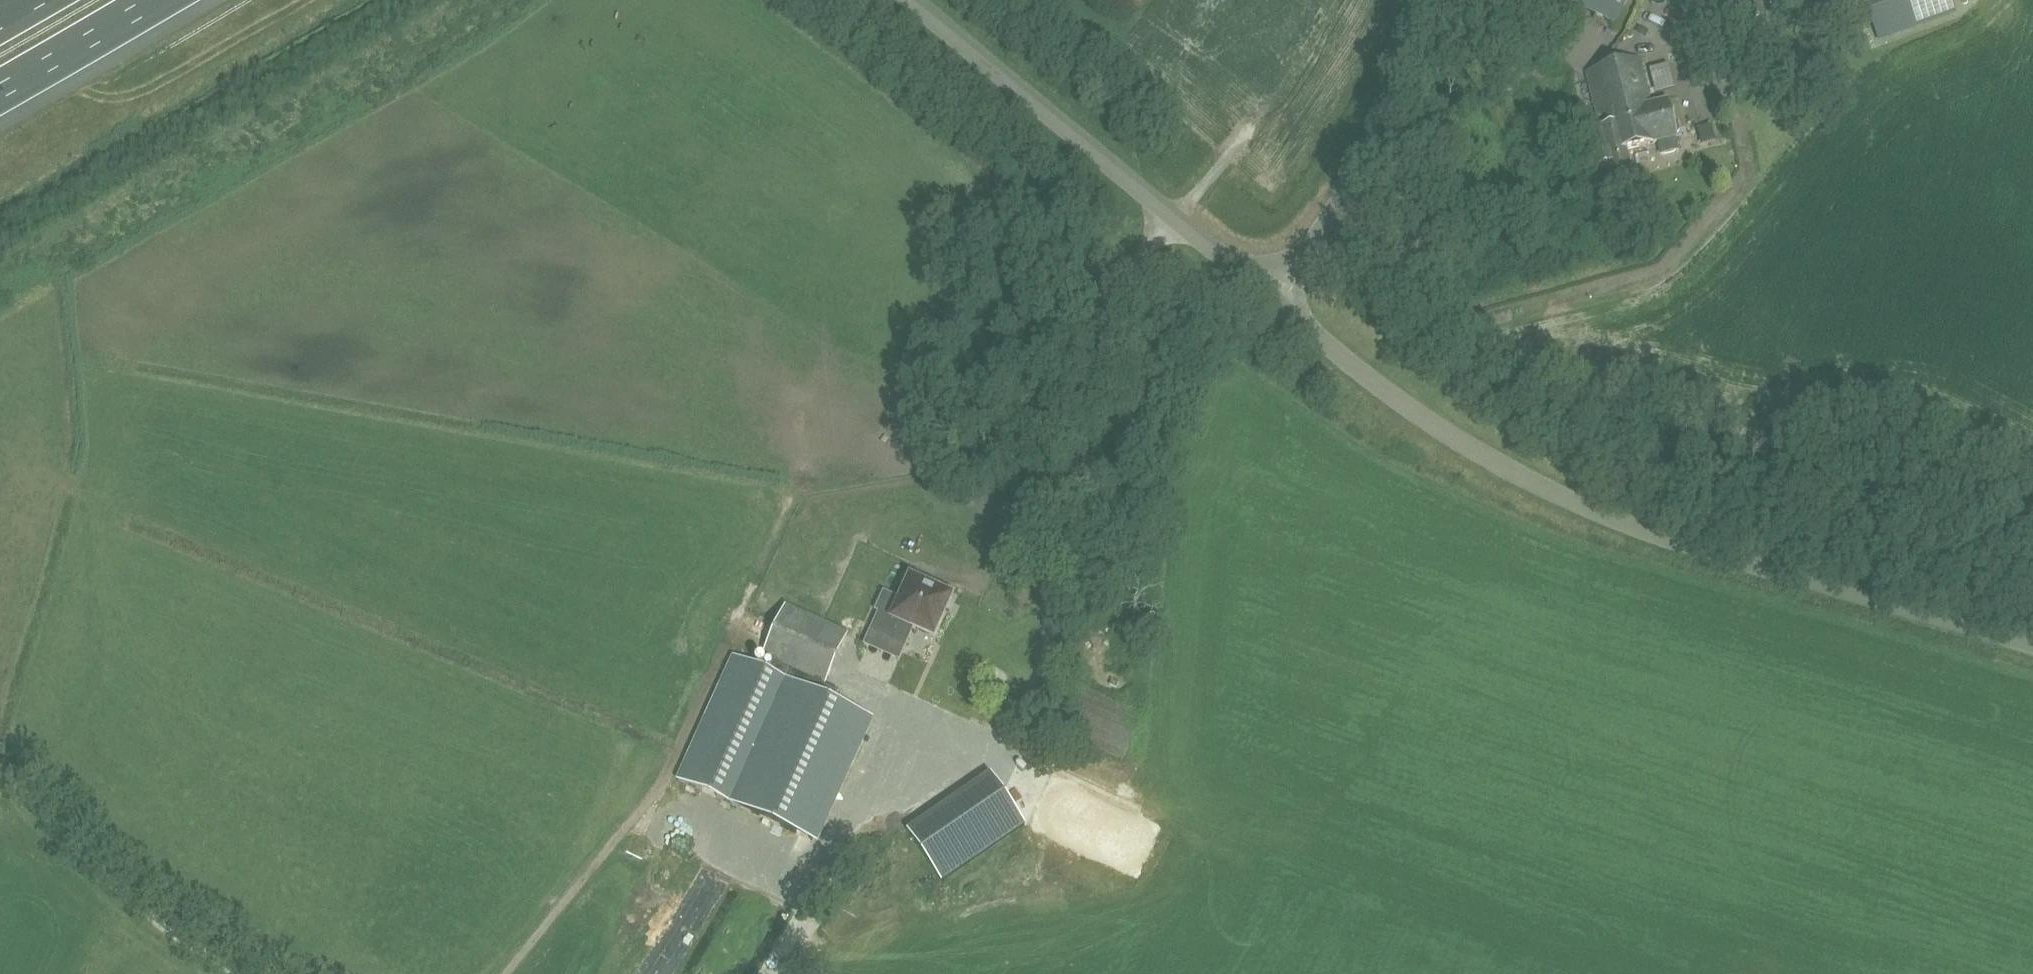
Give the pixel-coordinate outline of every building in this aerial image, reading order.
[(1138,9),(1143,0),(1123,0),(1138,9)] [(1616,24),(1628,0),(1567,0),(1616,24)] [(1949,0),(1868,0),(1865,1),(1877,34),(1952,7),(1949,0)] [(1639,59),(1600,69),(1620,152),(1659,141),(1662,152),(1665,153),(1676,151),(1677,148),(1675,137),(1677,137),(1676,132),(1678,132),(1680,129),(1678,122),(1676,121),(1673,121),(1667,101),(1651,105),(1639,59)] [(1600,69),(1586,73),(1598,119),(1589,121),(1592,132),(1590,132),(1604,186),(1621,181),(1620,177),(1632,174),(1626,151),(1620,152),(1600,69)] [(951,597),(910,579),(893,617),(937,637),(951,597)] [(848,634),(787,606),(763,658),(774,663),(788,669),(824,686),(848,634)] [(770,674),(732,656),(676,780),(742,810),(798,686),(783,679),(788,669),(774,663),(770,674)] [(868,718),(798,686),(742,810),(813,841),(868,718)] [(1140,766),(1130,769),(1135,788),(1145,785),(1140,766)] [(1008,800),(991,775),(908,832),(922,853),(942,882),(1025,825),(1008,800)] [(1058,786),(1043,822),(1117,853),(1133,817),(1058,786)]
